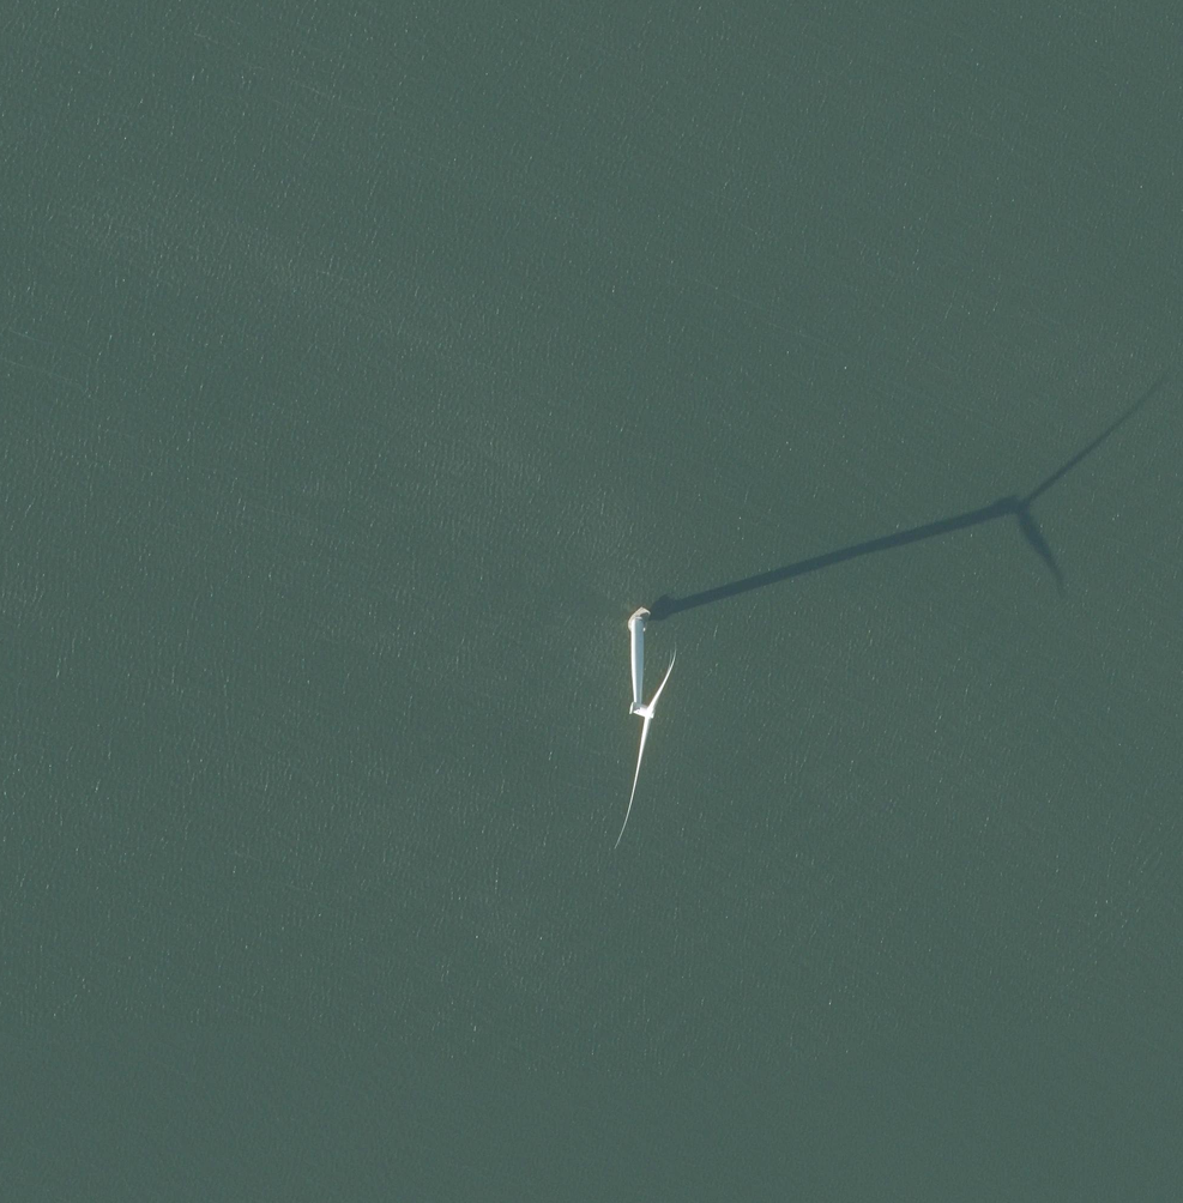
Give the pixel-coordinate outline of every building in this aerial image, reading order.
[(633,619),(632,622),(632,625),(634,627),(637,628),(640,628),(642,627),(644,624),(644,621),(642,619),(640,617),(638,617),(635,617),(633,619)]
